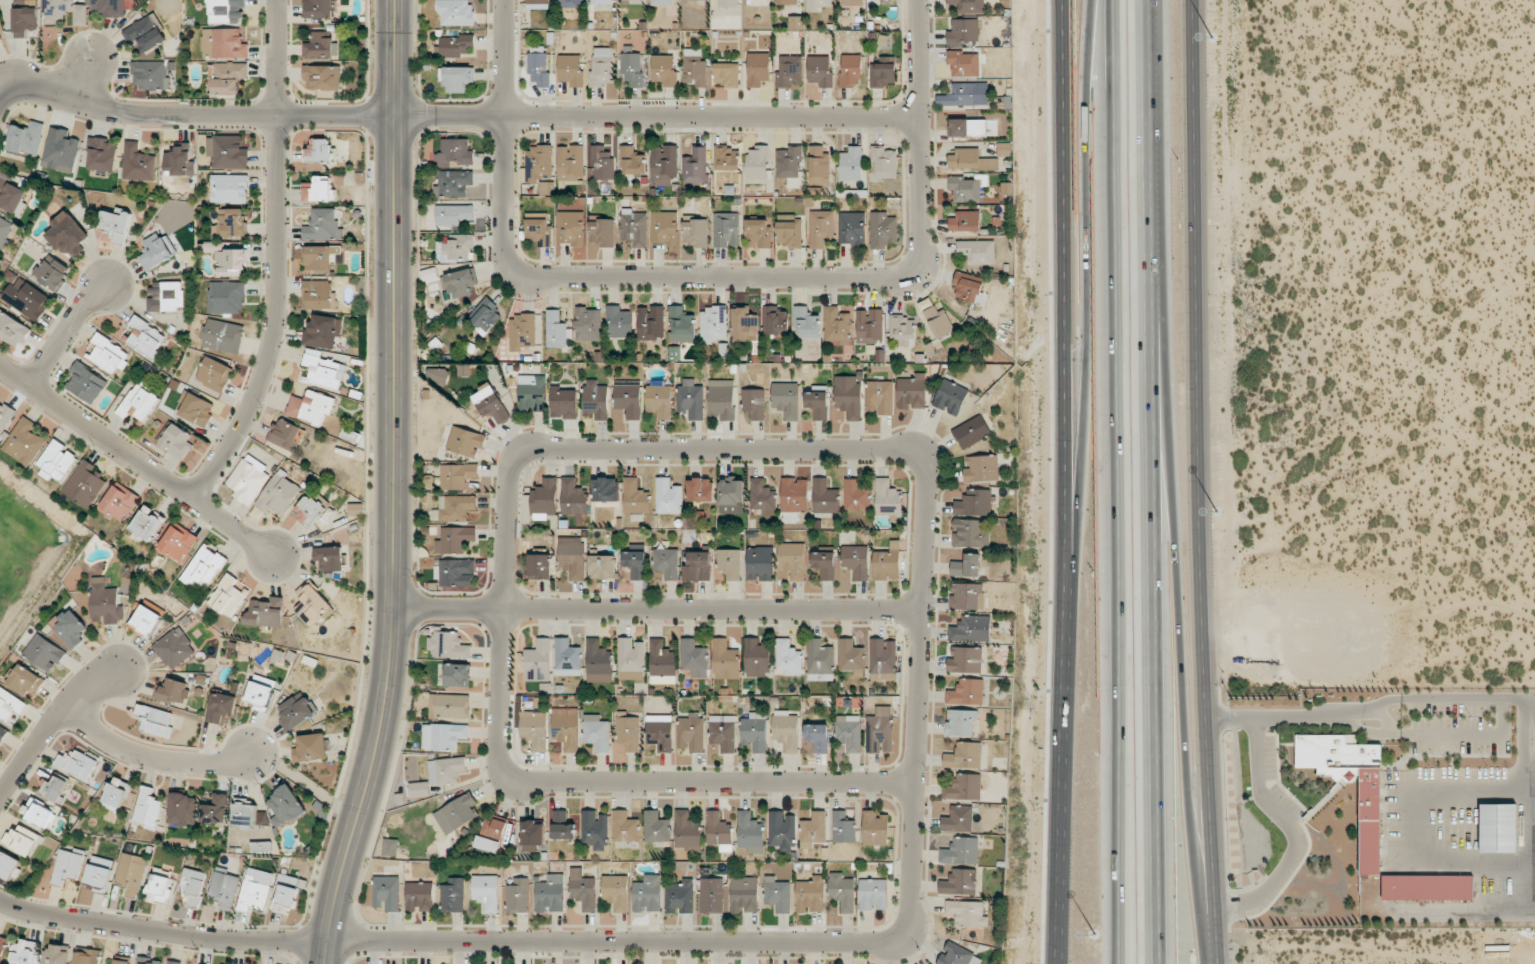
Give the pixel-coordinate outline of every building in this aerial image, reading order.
[(75,4),(75,0),(44,0),(44,24),(57,24),(57,15),(74,15),(74,25),(87,25),(87,4),(75,4)] [(93,12),(101,12),(101,17),(125,17),(125,8),(134,8),(134,0),(92,0),(93,12)] [(208,23),(244,23),(244,0),(208,0),(208,23)] [(304,18),(330,18),(330,8),(334,8),(334,0),(304,0),(304,18)] [(438,25),(473,25),(472,0),(438,0),(438,25)] [(552,8),(552,0),(527,0),(527,8),(552,8)] [(807,12),(821,12),(821,6),(833,6),(832,0),(806,0),(807,12)] [(984,13),(984,0),(947,0),(947,4),(957,4),(957,14),(984,13)] [(13,8),(14,37),(26,37),(26,30),(38,30),(38,7),(13,8)] [(167,41),(153,13),(126,27),(140,55),(167,41)] [(803,30),(803,16),(789,16),(789,30),(803,30)] [(951,19),(952,31),(946,31),(947,43),(978,42),(978,19),(951,19)] [(248,58),(248,43),(242,43),(241,28),(202,29),(202,51),(210,51),(210,59),(248,58)] [(303,56),(335,57),(336,38),(322,38),(322,32),(313,31),(313,43),(304,43),(303,56)] [(440,36),(441,56),(468,56),(468,46),(474,46),(474,36),(440,36)] [(530,80),(537,80),(537,87),(548,87),(547,46),(529,46),(530,80)] [(642,88),(641,53),(633,53),(633,46),(621,46),(622,74),(628,74),(629,88),(642,88)] [(612,47),(592,48),(593,72),(589,72),(589,87),(603,87),(603,83),(614,82),(612,47)] [(701,61),(701,49),(684,49),(683,83),(695,84),(694,87),(706,88),(707,61),(701,61)] [(979,76),(979,53),(962,54),(961,50),(947,50),(947,64),(952,64),(952,76),(979,76)] [(769,53),(747,53),(748,88),(762,88),(762,81),(770,81),(769,53)] [(861,54),(840,55),(841,88),(862,87),(861,54)] [(558,82),(569,82),(569,87),(583,87),(582,55),(558,55),(558,82)] [(651,82),(663,82),(663,87),(676,87),(676,55),(652,55),(651,82)] [(802,56),(778,56),(777,88),(790,88),(790,83),(802,83),(802,56)] [(829,56),(808,56),(807,82),(819,83),(819,88),(833,88),(833,73),(829,73),(829,56)] [(895,82),(895,57),(871,57),(871,88),(886,88),(885,83),(895,82)] [(167,61),(133,61),(133,89),(168,89),(167,61)] [(239,95),(239,79),(248,78),(248,62),(213,63),(213,95),(239,95)] [(739,88),(739,63),(714,63),(714,82),(724,82),(724,87),(739,88)] [(341,66),(304,65),(304,89),(341,90),(341,66)] [(447,93),(466,93),(465,84),(474,84),(474,67),(442,67),(442,83),(447,83),(447,93)] [(979,83),(948,83),(948,95),(936,95),(936,105),(979,104),(979,83)] [(985,119),(949,120),(949,136),(985,136),(985,119)] [(43,123),(31,121),(30,128),(11,125),(7,150),(21,152),(21,153),(38,156),(43,123)] [(72,174),(81,139),(68,136),(70,130),(50,126),(40,166),(72,174)] [(249,149),(242,149),(243,136),(207,135),(207,156),(212,156),(212,167),(248,168),(249,149)] [(88,170),(116,171),(117,143),(106,143),(106,137),(89,137),(88,170)] [(304,162),(331,162),(331,139),(310,138),(310,148),(304,148),(304,162)] [(473,166),(474,151),(468,151),(468,139),(442,138),(442,153),(435,153),(435,165),(473,166)] [(123,180),(155,181),(156,154),(139,154),(139,141),(124,141),(123,180)] [(997,156),(1011,156),(1010,142),(997,143),(997,156)] [(164,152),(165,176),(195,175),(195,161),(191,161),(190,144),(176,144),(176,152),(164,152)] [(558,178),(584,178),(583,145),(557,146),(558,178)] [(604,145),(591,145),(591,159),(594,159),(594,179),(613,180),(613,152),(604,152),(604,145)] [(634,155),(634,145),(621,146),(621,174),(645,174),(645,155),(634,155)] [(652,148),(651,185),(670,185),(671,177),(677,177),(677,145),(662,145),(662,148),(652,148)] [(829,183),(828,153),(823,153),(823,145),(809,146),(810,183),(829,183)] [(707,146),(693,146),(692,156),(683,156),(682,182),(706,183),(707,146)] [(746,178),(767,179),(768,147),(747,146),(746,178)] [(840,152),(840,180),(862,180),(861,146),(848,146),(848,152),(840,152)] [(897,178),(896,150),(885,150),(885,146),(871,146),(871,162),(874,162),(874,178),(897,178)] [(551,147),(526,147),(526,183),(537,183),(537,178),(552,177),(551,147)] [(737,170),(736,147),(714,147),(715,171),(737,170)] [(776,148),(776,178),(800,177),(800,148),(776,148)] [(979,148),(955,148),(956,155),(948,155),(948,168),(979,168),(979,148)] [(474,184),(474,170),(438,171),(439,186),(434,186),(434,198),(467,197),(467,185),(474,184)] [(248,175),(211,175),(211,203),(248,203),(248,175)] [(314,182),(303,183),(303,201),(335,201),(335,189),(330,189),(330,175),(314,176),(314,182)] [(953,202),(981,202),(980,180),(964,180),(964,176),(949,176),(949,189),(952,189),(953,202)] [(0,178),(0,206),(16,213),(27,189),(0,178)] [(473,205),(437,206),(437,226),(461,226),(461,219),(474,219),(473,205)] [(132,212),(117,208),(116,213),(103,210),(98,230),(114,234),(112,242),(124,245),(132,212)] [(246,208),(219,209),(219,237),(247,236),(246,208)] [(303,239),(344,239),(344,227),(337,227),(336,208),(311,208),(312,225),(303,226),(303,239)] [(646,248),(647,213),(631,212),(631,208),(621,208),(620,240),(633,240),(633,248),(646,248)] [(70,262),(84,250),(81,245),(90,237),(67,209),(51,223),(55,227),(47,233),(70,262)] [(835,211),(810,210),(809,248),(825,248),(825,237),(834,238),(835,211)] [(980,230),(979,210),(955,211),(955,217),(948,217),(949,231),(980,230)] [(651,245),(678,246),(678,212),(652,211),(651,245)] [(584,212),(557,212),(557,244),(584,244),(584,212)] [(839,212),(839,244),(865,244),(865,213),(839,212)] [(871,249),(886,249),(886,242),(897,242),(896,217),(888,217),(888,212),(870,212),(871,249)] [(714,247),(739,248),(739,213),(714,213),(714,247)] [(15,225),(0,216),(0,249),(1,250),(15,225)] [(776,246),(801,246),(801,216),(776,216),(776,246)] [(538,247),(551,247),(552,227),(548,226),(548,219),(526,219),(526,241),(539,242),(538,247)] [(614,246),(614,219),(589,219),(589,246),(614,246)] [(772,248),(772,220),(745,219),(745,242),(756,242),(756,248),(772,248)] [(707,220),(683,220),(683,242),(692,242),(693,248),(708,248),(707,220)] [(139,258),(147,271),(177,253),(166,235),(160,238),(157,233),(142,242),(148,252),(139,258)] [(471,235),(449,234),(449,242),(437,242),(437,260),(471,261),(471,235)] [(968,265),(995,264),(994,240),(957,241),(958,255),(967,255),(968,265)] [(331,253),(342,253),(342,245),(305,246),(306,270),(331,270),(331,253)] [(246,276),(246,250),(216,249),(215,259),(219,259),(218,276),(246,276)] [(34,280),(61,291),(71,265),(44,254),(34,280)] [(470,285),(476,285),(474,269),(440,274),(443,291),(452,290),(453,298),(471,295),(470,285)] [(952,285),(958,287),(955,297),(976,303),(983,279),(957,271),(952,285)] [(15,285),(12,282),(1,298),(37,322),(53,299),(20,276),(15,285)] [(336,281),(303,280),(303,308),(335,309),(336,281)] [(183,310),(183,281),(150,282),(150,298),(147,298),(148,311),(183,310)] [(244,314),(244,282),(209,281),(208,313),(244,314)] [(486,335),(502,317),(494,309),(498,306),(486,296),(466,317),(486,335)] [(943,309),(937,312),(930,297),(918,303),(935,340),(954,331),(943,309)] [(632,310),(621,311),(621,305),(608,305),(608,338),(633,338),(632,310)] [(669,341),(694,342),(695,315),(683,315),(683,306),(670,305),(669,341)] [(638,306),(638,339),(664,339),(664,306),(638,306)] [(787,311),(778,311),(779,306),(763,306),(763,334),(787,335),(787,311)] [(794,329),(798,329),(798,338),(819,338),(819,315),(808,315),(808,306),(794,306),(794,329)] [(825,306),(824,340),(851,340),(852,313),(839,312),(839,306),(825,306)] [(726,308),(701,307),(700,344),(711,344),(711,339),(726,339),(726,308)] [(575,340),(601,341),(601,309),(576,308),(575,340)] [(732,341),(757,341),(758,315),(747,315),(748,308),(732,308),(732,341)] [(31,328),(1,309),(0,310),(0,337),(18,348),(31,328)] [(883,310),(857,309),(856,342),(882,342),(883,310)] [(547,348),(573,347),(572,329),(566,329),(566,323),(560,323),(559,310),(547,310),(547,348)] [(129,324),(136,328),(126,342),(152,359),(167,336),(135,315),(129,324)] [(334,348),(335,336),(341,336),(342,317),(312,315),(311,329),(304,328),(303,346),(334,348)] [(521,352),(521,347),(536,346),(535,315),(509,315),(510,352),(521,352)] [(914,347),(915,317),(890,316),(890,339),(899,339),(898,346),(914,347)] [(245,327),(208,318),(202,346),(238,355),(245,327)] [(87,358),(111,373),(116,366),(121,369),(131,354),(98,332),(91,342),(95,344),(87,358)] [(680,361),(680,347),(669,346),(668,360),(680,361)] [(339,390),(341,379),(338,378),(341,363),(321,358),(322,351),(307,348),(303,365),(311,367),(307,383),(339,390)] [(223,392),(234,367),(206,356),(196,381),(223,392)] [(108,381),(77,360),(70,371),(75,374),(66,387),(92,405),(108,381)] [(449,384),(449,368),(431,369),(431,384),(449,384)] [(897,379),(897,408),(926,408),(925,373),(916,373),(916,378),(897,379)] [(518,375),(518,411),(546,411),(546,375),(518,375)] [(834,377),(835,411),(847,410),(847,421),(862,421),(861,376),(834,377)] [(158,396),(148,391),(152,385),(138,378),(118,414),(127,419),(129,413),(145,422),(158,396)] [(957,416),(969,390),(944,378),(931,404),(957,416)] [(608,385),(598,385),(598,380),(584,379),(584,416),(595,416),(595,420),(608,420),(608,385)] [(703,420),(704,386),(695,386),(695,379),(683,379),(683,386),(677,386),(677,411),(689,411),(689,420),(703,420)] [(709,413),(721,413),(721,421),(735,420),(734,380),(708,380),(709,413)] [(893,381),(867,381),(866,409),(878,409),(878,415),(893,415),(893,381)] [(771,409),(784,409),(784,421),(798,421),(798,383),(772,382),(771,409)] [(492,413),(498,424),(511,417),(491,383),(471,394),(485,417),(492,413)] [(640,420),(641,385),(615,384),(614,409),(627,409),(626,420),(640,420)] [(646,410),(658,411),(658,419),(671,420),(672,386),(646,385),(646,410)] [(578,418),(577,388),(551,388),(551,418),(578,418)] [(336,398),(308,389),(305,399),(292,395),(285,415),(321,426),(324,414),(330,416),(336,398)] [(742,410),(753,411),(752,420),(764,421),(765,389),(742,389),(742,410)] [(213,415),(210,413),(214,404),(190,391),(178,414),(205,428),(213,415)] [(828,392),(805,392),(805,408),(814,408),(814,420),(828,420),(828,392)] [(16,411),(0,401),(0,437),(16,411)] [(30,466),(46,440),(31,430),(35,423),(23,415),(3,449),(30,466)] [(961,448),(991,436),(983,415),(953,427),(961,448)] [(291,451),(302,428),(278,416),(267,440),(291,451)] [(197,441),(173,424),(159,442),(182,460),(197,441)] [(446,448),(474,458),(478,446),(483,448),(487,436),(454,425),(446,448)] [(51,478),(53,475),(62,481),(79,456),(54,440),(35,468),(51,478)] [(236,490),(233,495),(250,506),(272,471),(246,454),(227,484),(236,490)] [(998,481),(997,455),(966,456),(967,468),(963,468),(963,482),(998,481)] [(63,491),(90,508),(108,478),(94,469),(96,465),(83,457),(63,491)] [(441,464),(441,489),(468,489),(468,478),(478,478),(478,464),(441,464)] [(257,503),(282,519),(302,486),(277,470),(257,503)] [(587,514),(586,487),(576,487),(575,477),(561,477),(562,515),(580,515),(587,514)] [(624,477),(625,512),(649,512),(649,490),(638,491),(638,477),(624,477)] [(655,513),(682,513),(682,485),(670,485),(671,477),(656,477),(655,513)] [(827,478),(813,477),(813,512),(839,513),(839,489),(827,489),(827,478)] [(875,515),(902,515),(902,488),(889,488),(890,478),(876,477),(875,515)] [(594,478),(593,506),(619,507),(619,478),(594,478)] [(718,513),(744,513),(744,481),(734,480),(734,478),(719,478),(718,513)] [(750,511),(774,511),(774,487),(764,487),(764,478),(751,478),(750,511)] [(781,511),(808,511),(808,479),(781,478),(781,511)] [(713,501),(713,479),(688,479),(688,502),(713,501)] [(869,509),(868,488),(858,488),(858,479),(844,479),(844,509),(869,509)] [(99,507),(123,523),(140,496),(117,481),(99,507)] [(963,501),(954,500),(953,514),(992,515),(992,499),(992,489),(963,489),(963,501)] [(302,517),(299,519),(307,528),(326,510),(310,493),(294,509),(302,517)] [(477,495),(440,496),(440,509),(433,510),(433,522),(478,521),(477,495)] [(363,504),(349,503),(348,515),(363,516),(363,504)] [(150,542),(167,519),(147,504),(130,527),(150,542)] [(952,547),(987,547),(988,520),(953,519),(952,547)] [(198,535),(172,522),(157,551),(184,564),(198,535)] [(476,527),(442,527),(442,540),(436,540),(436,553),(464,554),(464,541),(476,541),(476,527)] [(585,580),(584,537),(558,537),(558,569),(569,569),(569,581),(585,580)] [(804,543),(778,543),(779,571),(790,570),(791,582),(806,581),(804,543)] [(874,580),(900,580),(899,543),(891,543),(891,552),(873,552),(874,580)] [(205,592),(227,559),(204,544),(182,577),(205,592)] [(321,560),(321,572),(348,571),(347,546),(314,547),(315,561),(321,560)] [(868,546),(842,546),(842,568),(854,569),(854,581),(868,581),(868,546)] [(747,580),(773,580),(773,547),(747,547),(747,580)] [(678,581),(679,549),(653,548),(652,571),(664,571),(664,580),(678,581)] [(717,571),(727,571),(727,581),(740,581),(740,550),(717,550),(717,571)] [(630,580),(645,580),(645,551),(622,551),(622,566),(631,566),(630,580)] [(711,552),(688,552),(687,566),(684,566),(684,580),(710,581),(711,552)] [(834,580),(835,552),(812,552),(812,568),(820,568),(820,580),(834,580)] [(980,576),(980,553),(965,554),(965,561),(950,561),(951,576),(980,576)] [(551,554),(528,554),(529,580),(551,579),(551,554)] [(615,579),(615,555),(589,555),(589,579),(615,579)] [(437,560),(437,578),(441,578),(441,586),(476,585),(475,559),(437,560)] [(229,617),(246,594),(234,585),(238,579),(229,573),(208,602),(229,617)] [(117,587),(106,588),(105,576),(91,577),(92,620),(104,619),(104,623),(123,622),(123,604),(118,605),(117,587)] [(303,601),(293,610),(308,626),(315,620),(319,625),(336,610),(309,581),(295,593),(303,601)] [(950,609),(984,610),(984,584),(952,583),(952,595),(950,595),(950,609)] [(282,626),(283,597),(270,596),(270,601),(248,600),(247,625),(282,626)] [(131,626),(153,636),(163,614),(142,604),(131,626)] [(88,627),(71,609),(51,627),(73,650),(84,639),(80,634),(88,627)] [(950,642),(991,641),(990,615),(959,616),(960,627),(949,627),(950,642)] [(153,645),(171,670),(197,651),(178,626),(153,645)] [(472,657),(471,645),(461,645),(460,631),(430,632),(431,657),(472,657)] [(60,664),(68,651),(37,633),(24,656),(50,672),(56,662),(60,664)] [(524,681),(550,681),(551,637),(537,637),(536,649),(524,649),(524,681)] [(570,637),(555,637),(555,676),(581,675),(581,646),(570,647),(570,637)] [(587,682),(611,682),(610,647),(600,647),(600,637),(586,638),(587,682)] [(619,680),(644,679),(644,642),(633,642),(632,637),(618,638),(619,680)] [(727,638),(713,637),(712,678),(739,679),(740,649),(727,649),(727,638)] [(758,637),(745,638),(745,676),(770,675),(770,643),(758,643),(758,637)] [(676,650),(663,649),(663,639),(650,638),(649,684),(675,684),(676,650)] [(691,678),(707,677),(706,647),(696,647),(695,638),(681,638),(682,669),(691,669),(691,678)] [(803,675),(802,649),(790,649),(790,638),(776,638),(776,669),(785,669),(785,676),(803,675)] [(808,681),(834,680),(833,647),(821,647),(821,638),(807,638),(808,681)] [(854,638),(838,638),(839,671),(854,670),(854,677),(865,677),(864,647),(854,647),(854,638)] [(870,672),(897,672),(896,639),(870,640),(870,672)] [(947,658),(947,672),(982,673),(982,647),(952,647),(952,658),(947,658)] [(8,685),(33,699),(46,678),(21,663),(8,685)] [(445,686),(470,687),(471,664),(446,663),(445,686)] [(267,712),(277,681),(255,674),(246,699),(258,703),(257,708),(267,712)] [(983,704),(983,679),(958,678),(958,690),(946,690),(946,704),(983,704)] [(13,725),(28,703),(0,685),(0,716),(13,725)] [(287,729),(318,716),(309,692),(277,706),(287,729)] [(224,724),(224,713),(235,714),(237,695),(211,693),(209,722),(224,724)] [(470,695),(431,694),(431,706),(429,706),(429,717),(469,719),(470,695)] [(135,715),(144,717),(140,730),(170,738),(173,727),(170,726),(173,713),(137,704),(135,715)] [(866,716),(866,753),(881,753),(881,751),(898,751),(898,740),(892,740),(892,706),(875,706),(875,715),(866,716)] [(578,708),(552,708),(551,741),(564,741),(564,752),(578,752),(578,708)] [(773,743),(784,743),(785,753),(799,753),(798,715),(789,715),(789,710),(773,711),(773,743)] [(945,735),(975,736),(976,710),(949,710),(948,722),(945,722),(945,735)] [(766,712),(749,712),(749,718),(740,718),(741,743),(752,743),(752,753),(767,752),(766,712)] [(689,753),(703,752),(703,713),(688,713),(688,718),(678,718),(678,748),(689,748),(689,753)] [(595,743),(595,752),(609,752),(609,721),(600,721),(600,715),(584,714),(583,743),(595,743)] [(672,715),(647,715),(646,743),(658,743),(658,752),(672,752),(672,715)] [(721,753),(735,753),(735,715),(709,716),(710,743),(721,743),(721,753)] [(861,715),(835,715),(836,742),(847,742),(847,753),(861,753),(861,715)] [(639,717),(616,717),(617,743),(626,743),(626,752),(640,752),(639,717)] [(457,750),(458,738),(469,739),(470,725),(423,723),(422,749),(457,750)] [(9,729),(0,724),(0,746),(9,729)] [(813,753),(828,753),(828,725),(805,724),(805,741),(813,741),(813,753)] [(298,735),(298,747),(293,747),(293,761),(328,759),(327,733),(298,735)] [(1296,734),(1295,767),(1317,766),(1317,774),(1330,774),(1330,776),(1336,783),(1341,778),(1345,781),(1350,782),(1354,781),(1356,778),(1355,775),(1358,775),(1358,875),(1378,875),(1380,744),(1344,745),(1344,735),(1296,734)] [(980,769),(981,742),(956,742),(956,754),(943,754),(943,767),(980,769)] [(71,759),(61,753),(55,765),(87,782),(98,761),(76,750),(71,759)] [(430,786),(459,784),(459,771),(467,771),(466,757),(429,759),(430,786)] [(981,800),(981,774),(955,773),(954,787),(942,786),(942,799),(981,800)] [(53,782),(44,778),(38,793),(62,802),(70,781),(56,775),(53,782)] [(132,783),(113,776),(103,803),(122,811),(132,783)] [(410,797),(430,796),(429,782),(409,783),(410,797)] [(306,810),(288,784),(266,799),(277,815),(271,819),(278,829),(306,810)] [(164,800),(152,797),(154,788),(142,785),(132,822),(156,829),(164,800)] [(477,803),(470,791),(433,813),(446,835),(479,816),(473,806),(477,803)] [(201,822),(227,823),(228,793),(213,793),(212,804),(202,804),(201,822)] [(196,795),(171,794),(169,824),(195,825),(196,795)] [(56,810),(29,799),(22,816),(49,827),(56,810)] [(258,804),(234,803),(233,825),(257,825),(258,804)] [(1516,804),(1479,804),(1478,853),(1515,853),(1516,804)] [(972,832),(973,806),(950,805),(950,817),(941,816),(941,831),(972,832)] [(689,809),(674,810),(676,850),(701,850),(700,820),(690,820),(689,809)] [(575,839),(575,824),(568,825),(568,810),(552,810),(553,839),(575,839)] [(608,815),(597,814),(597,810),(582,810),(582,845),(593,845),(593,851),(607,851),(608,815)] [(614,841),(639,841),(639,819),(628,819),(628,810),(613,810),(614,841)] [(645,810),(644,841),(670,842),(671,819),(659,819),(659,810),(645,810)] [(707,844),(720,845),(720,852),(732,852),(732,822),(720,821),(721,810),(707,810),(707,844)] [(751,810),(739,810),(738,847),(748,848),(748,853),(763,853),(764,822),(751,821),(751,810)] [(846,811),(833,810),(832,842),(854,843),(855,821),(846,820),(846,811)] [(863,846),(888,845),(888,815),(876,815),(876,810),(863,810),(863,846)] [(768,846),(779,846),(779,851),(793,852),(794,815),(784,815),(784,811),(769,811),(768,846)] [(826,843),(826,811),(812,811),(812,820),(800,820),(800,848),(813,848),(814,843),(826,843)] [(504,838),(508,822),(486,816),(482,833),(504,838)] [(522,822),(522,851),(534,850),(534,845),(545,845),(544,821),(522,822)] [(32,857),(41,834),(18,825),(14,834),(7,831),(2,845),(32,857)] [(501,842),(479,834),(475,846),(497,854),(501,842)] [(978,837),(952,837),(951,849),(940,849),(939,863),(977,864),(978,837)] [(383,855),(398,856),(399,839),(384,838),(383,855)] [(52,884),(62,886),(65,876),(79,879),(84,850),(74,848),(73,852),(59,849),(52,884)] [(14,882),(20,868),(18,867),(21,860),(2,851),(0,855),(0,876),(14,882)] [(148,858),(123,852),(116,882),(128,885),(126,895),(138,897),(148,858)] [(108,888),(113,860),(91,856),(85,884),(108,888)] [(569,868),(570,899),(582,898),(582,912),(596,912),(595,877),(582,878),(582,867),(569,868)] [(199,906),(207,873),(186,868),(177,901),(199,906)] [(976,894),(976,869),(951,868),(950,881),(938,881),(938,894),(976,894)] [(221,898),(219,908),(232,911),(240,874),(215,869),(210,895),(221,898)] [(147,898),(166,903),(172,877),(161,874),(161,871),(154,870),(147,898)] [(854,879),(842,879),(843,873),(829,872),(828,899),(841,899),(841,914),(854,914),(854,879)] [(256,876),(247,873),(237,909),(249,912),(251,906),(264,910),(271,886),(254,881),(256,876)] [(299,888),(291,886),(294,877),(279,873),(277,883),(279,883),(273,906),(293,912),(299,888)] [(535,882),(534,912),(563,912),(564,874),(547,873),(547,882),(535,882)] [(632,882),(633,912),(643,912),(643,911),(661,910),(660,874),(643,875),(644,882),(632,882)] [(498,876),(472,875),(472,902),(484,902),(484,913),(497,913),(498,876)] [(628,875),(602,876),(602,902),(614,902),(615,913),(628,912),(628,875)] [(776,882),(775,875),(764,876),(765,904),(776,904),(777,913),(790,913),(789,881),(776,882)] [(795,881),(796,912),(823,912),(823,875),(812,875),(812,881),(795,881)] [(1473,875),(1382,876),(1382,900),(1473,900),(1473,875)] [(399,876),(373,877),(374,907),(385,907),(385,912),(400,911),(399,876)] [(464,912),(463,877),(449,878),(449,885),(441,885),(441,912),(464,912)] [(505,885),(506,912),(529,912),(528,877),(511,878),(511,885),(505,885)] [(758,877),(731,877),(731,912),(743,912),(758,912),(758,877)] [(701,912),(724,912),(723,878),(701,878),(701,912)] [(666,879),(665,913),(679,913),(693,913),(693,879),(666,879)] [(887,879),(859,880),(859,910),(875,910),(875,909),(887,909),(887,879)] [(433,882),(407,882),(407,911),(433,911),(433,882)] [(983,901),(946,900),(945,913),(956,914),(955,926),(988,927),(988,916),(982,916),(983,901)] [(9,937),(0,935),(0,961),(2,961),(9,937)] [(36,941),(21,940),(21,944),(13,944),(12,963),(35,963),(36,941)] [(983,958),(948,941),(937,963),(980,963),(983,958)] [(69,948),(51,946),(51,950),(43,949),(42,963),(68,963),(69,948)] [(75,963),(99,963),(99,951),(76,950),(75,963)]
